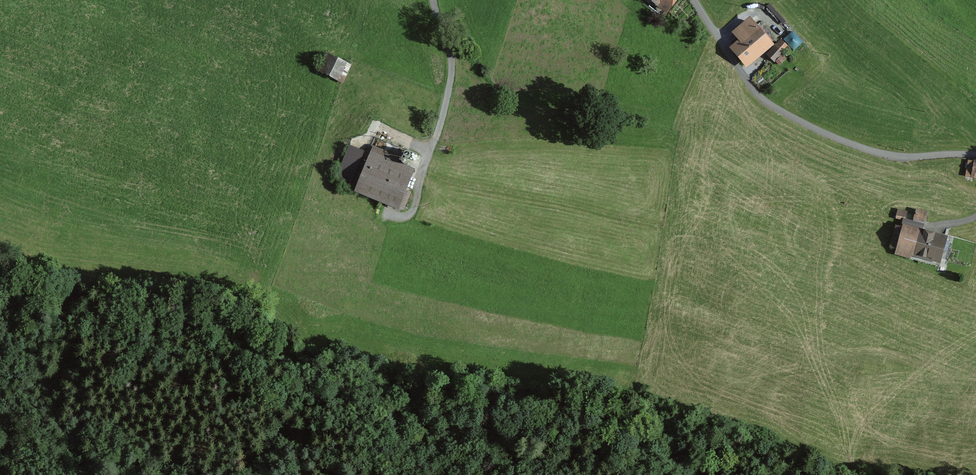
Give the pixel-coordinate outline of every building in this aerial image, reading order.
[(667,14),(678,0),(649,0),(667,14)] [(747,68),(774,45),(750,16),(731,32),(738,40),(729,47),(747,68)] [(775,63),(775,62),(779,65),(784,60),(781,56),(789,47),(780,39),(766,55),(775,63)] [(343,83),(352,65),(328,53),(319,72),(343,83)] [(351,186),(365,151),(349,144),(335,180),(351,186)] [(404,210),(411,192),(406,190),(415,168),(400,163),(402,157),(372,146),(354,192),(399,210),(399,208),(404,210)] [(965,176),(975,179),(975,159),(974,159),(974,161),(968,159),(965,176)] [(907,212),(898,209),(896,218),(905,221),(907,212)] [(917,210),(914,219),(924,222),(926,213),(917,210)] [(916,232),(897,227),(891,246),(898,248),(897,254),(910,258),(911,252),(938,259),(939,258),(945,259),(950,241),(943,239),(945,236),(917,228),(916,232)]
